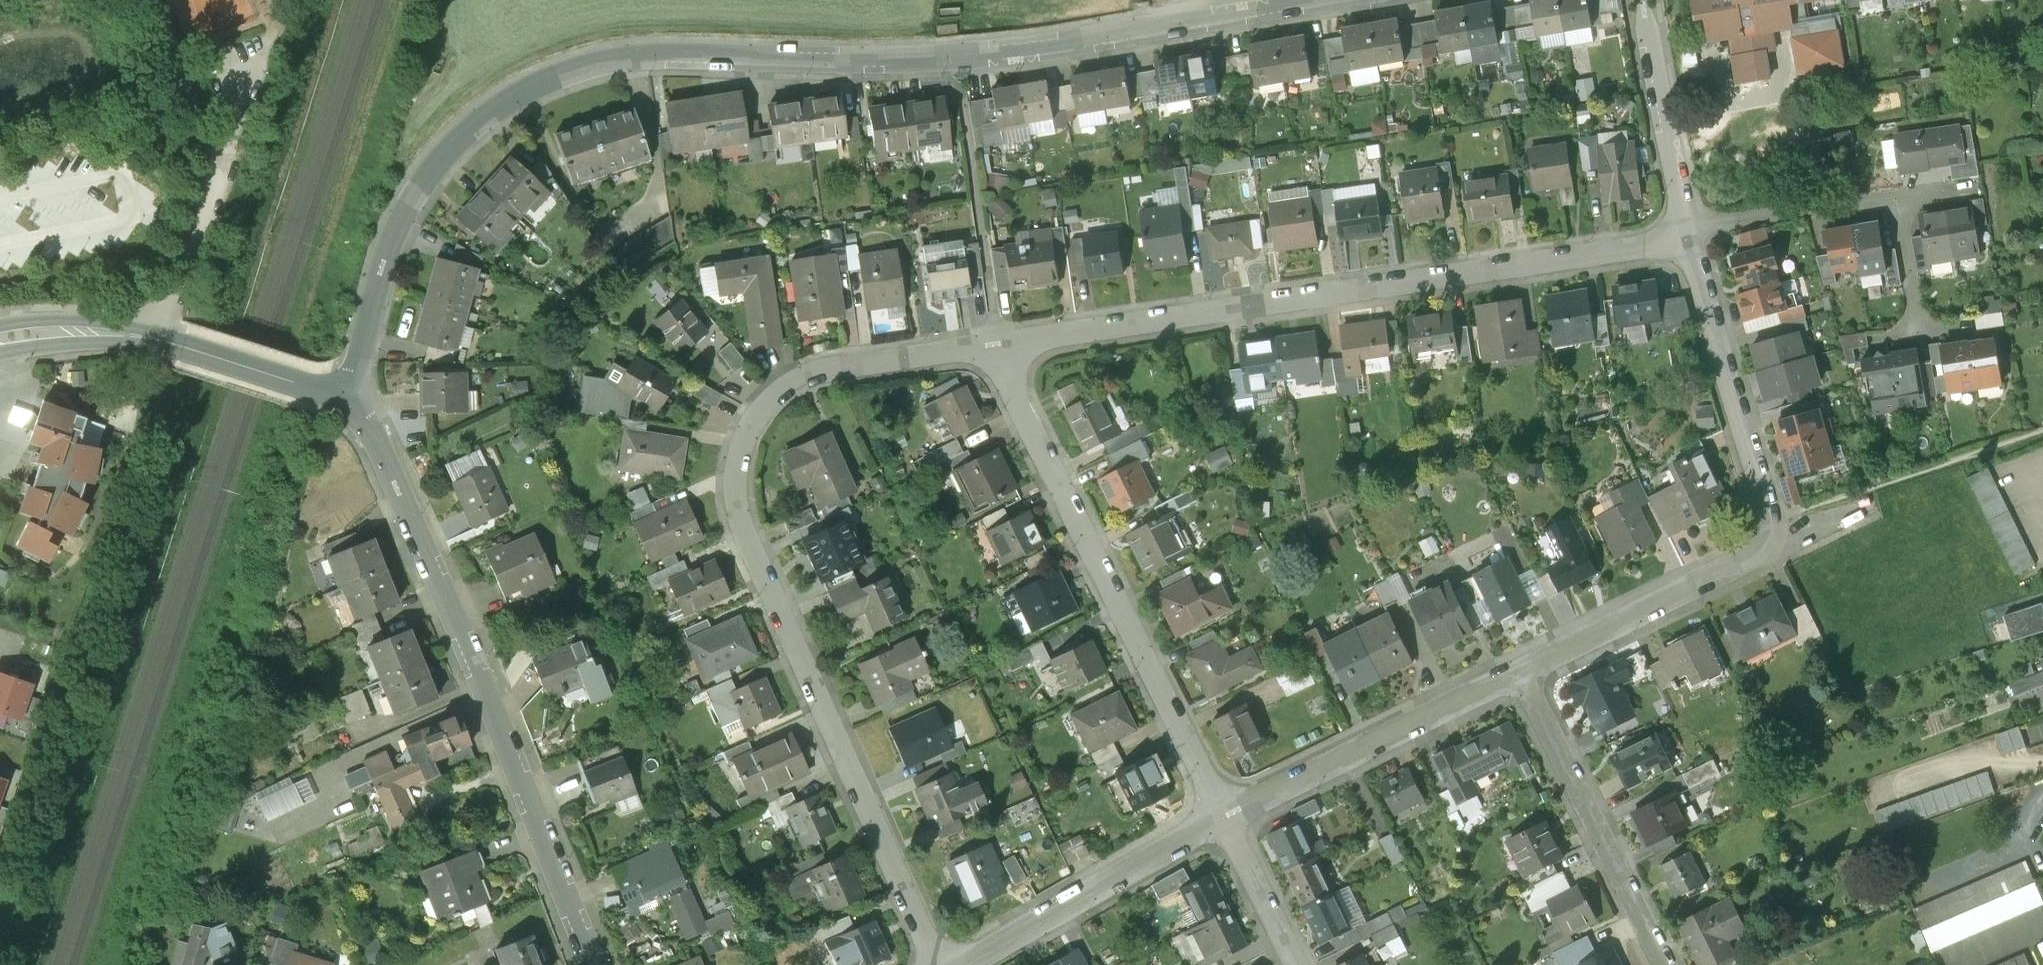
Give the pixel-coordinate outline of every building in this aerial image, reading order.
[(1537,37),(1565,32),(1559,0),(1530,0),(1537,37)] [(1565,32),(1593,27),(1588,0),(1559,0),(1565,32)] [(1596,15),(1610,12),(1608,0),(1594,0),(1596,15)] [(1696,17),(1706,15),(1711,41),(1715,40),(1731,37),(1734,54),(1733,54),(1739,84),(1770,79),(1767,62),(1765,52),(1775,51),(1771,31),(1792,27),(1793,27),(1790,9),(1789,2),(1798,0),(1799,0),(1693,0),(1696,17)] [(1793,33),(1808,31),(1807,26),(1807,23),(1808,23),(1805,3),(1805,0),(1799,0),(1798,0),(1789,2),(1790,9),(1793,27),(1792,27),(1793,33)] [(1862,5),(1860,6),(1861,15),(1885,11),(1883,0),(1861,0),(1862,5)] [(1885,11),(1908,7),(1907,4),(1906,4),(1905,0),(1883,0),(1885,11)] [(1492,1),(1464,6),(1471,48),(1499,43),(1492,1)] [(1525,4),(1512,6),(1516,29),(1529,27),(1525,4)] [(1464,6),(1436,11),(1443,53),(1471,48),(1464,6)] [(1512,6),(1499,8),(1503,32),(1516,29),(1512,6)] [(1398,18),(1370,23),(1377,65),(1405,60),(1398,18)] [(1808,23),(1807,23),(1807,26),(1808,31),(1793,33),(1800,74),(1844,66),(1836,18),(1808,23)] [(1431,20),(1418,23),(1422,46),(1436,44),(1431,20)] [(1370,23),(1342,28),(1349,70),(1377,65),(1370,23)] [(1418,23),(1405,25),(1409,48),(1422,46),(1418,23)] [(1304,35),(1276,40),(1284,82),(1312,77),(1304,35)] [(1338,37),(1325,39),(1329,63),(1342,60),(1338,37)] [(1325,39),(1311,41),(1315,65),(1329,63),(1325,39)] [(1276,40),(1248,45),(1256,87),(1284,82),(1276,40)] [(1696,42),(1683,44),(1685,59),(1698,57),(1696,42)] [(1211,51),(1183,56),(1190,98),(1218,94),(1211,51)] [(1244,53),(1231,56),(1235,79),(1248,77),(1244,53)] [(1183,56),(1155,61),(1162,103),(1190,98),(1183,56)] [(1231,56),(1217,58),(1222,82),(1235,79),(1231,56)] [(1124,67),(1097,71),(1104,109),(1131,104),(1130,98),(1125,75),(1124,67)] [(1150,70),(1137,72),(1141,96),(1155,94),(1150,70)] [(1097,71),(1070,76),(1077,114),(1104,109),(1097,71)] [(1137,72),(1125,75),(1130,98),(1141,96),(1137,72)] [(1046,80),(1019,85),(1026,123),(1053,118),(1052,112),(1048,88),(1046,80)] [(1019,85),(993,90),(994,98),(970,102),(977,146),(1003,142),(1001,127),(1026,123),(1019,85)] [(1060,86),(1048,88),(1052,112),(1064,110),(1060,86)] [(742,92),(705,98),(712,146),(748,140),(749,140),(747,122),(742,92)] [(842,95),(806,100),(812,140),(848,135),(842,95)] [(705,98),(667,104),(674,152),(712,146),(705,98)] [(945,99),(924,102),(924,100),(907,102),(914,147),(952,142),(945,99)] [(806,100),(770,105),(773,128),(776,145),(788,144),(812,140),(806,100)] [(891,107),(870,110),(876,153),(914,147),(907,102),(891,105),(891,107)] [(634,109),(592,123),(608,171),(650,157),(634,109)] [(758,120),(747,122),(749,140),(748,140),(751,161),(745,162),(750,189),(768,186),(760,130),(758,120)] [(592,123),(557,134),(573,182),(608,171),(592,123)] [(1959,126),(1896,136),(1901,173),(1931,169),(1930,167),(1950,164),(1965,162),(1964,155),(1959,126)] [(776,145),(773,128),(760,130),(768,186),(794,182),(788,144),(776,145)] [(1600,139),(1581,141),(1585,170),(1601,168),(1599,148),(1601,148),(1600,139)] [(1568,144),(1529,150),(1535,189),(1560,185),(1574,183),(1568,144)] [(1601,148),(1599,148),(1601,168),(1605,200),(1624,198),(1625,209),(1641,207),(1639,196),(1641,195),(1635,144),(1601,148)] [(1965,162),(1950,164),(1953,180),(1980,176),(1976,153),(1964,155),(1965,162)] [(532,175),(513,158),(497,175),(496,174),(484,187),(518,218),(545,188),(545,187),(532,175)] [(1206,172),(1216,170),(1215,159),(1190,162),(1192,184),(1207,182),(1206,172)] [(1450,162),(1437,164),(1438,169),(1441,188),(1454,186),(1450,162)] [(564,194),(544,163),(532,175),(545,187),(545,188),(557,198),(564,194)] [(1438,169),(1400,175),(1407,220),(1445,214),(1441,188),(1438,169)] [(1518,169),(1505,171),(1506,176),(1507,176),(1510,195),(1522,193),(1518,169)] [(1506,176),(1480,180),(1481,186),(1466,188),(1471,220),(1513,214),(1510,195),(1507,176),(1506,176)] [(1574,183),(1560,185),(1563,205),(1577,203),(1574,183)] [(518,218),(484,187),(472,200),(474,201),(458,218),(491,248),(518,218)] [(1322,189),(1309,191),(1310,200),(1311,200),(1314,215),(1325,213),(1322,189)] [(1160,209),(1140,213),(1148,268),(1188,262),(1183,227),(1180,206),(1177,207),(1175,190),(1157,192),(1160,209)] [(1984,198),(1971,200),(1972,206),(1973,206),(1976,226),(1988,224),(1984,198)] [(1310,200),(1270,206),(1276,245),(1301,241),(1302,245),(1318,243),(1314,215),(1311,200),(1310,200)] [(1360,200),(1336,203),(1342,240),(1383,233),(1378,202),(1361,204),(1360,200)] [(1192,205),(1180,206),(1183,227),(1195,225),(1192,205)] [(1972,206),(1947,211),(1955,258),(1981,254),(1976,226),(1973,206),(1972,206)] [(1947,211),(1921,215),(1924,235),(1929,263),(1930,262),(1955,258),(1947,211)] [(2032,215),(2034,229),(2042,228),(2042,213),(2032,215)] [(1248,222),(1208,228),(1212,259),(1253,252),(1248,222)] [(1879,223),(1853,228),(1860,267),(1859,267),(1861,275),(1885,271),(1887,270),(1884,251),(1879,223)] [(1062,226),(1049,228),(1051,239),(1052,239),(1054,252),(1066,250),(1062,226)] [(1764,228),(1742,235),(1741,247),(1743,255),(1770,247),(1764,228)] [(1853,228),(1839,230),(1839,228),(1824,230),(1827,247),(1830,247),(1831,254),(1834,271),(1835,271),(1859,267),(1860,267),(1853,228)] [(1117,232),(1083,237),(1087,263),(1089,278),(1123,273),(1117,232)] [(1924,235),(1912,237),(1918,270),(1931,268),(1930,262),(1929,263),(1924,235)] [(1083,237),(1070,239),(1074,265),(1087,263),(1083,237)] [(1051,239),(1005,246),(1011,289),(1059,282),(1054,252),(1052,239),(1051,239)] [(979,244),(963,246),(965,260),(966,260),(969,280),(984,278),(979,244)] [(858,246),(844,248),(848,270),(860,268),(858,255),(859,255),(858,246)] [(483,257),(464,247),(459,263),(480,269),(483,257)] [(1743,255),(1733,258),(1739,278),(1746,277),(1750,291),(1777,283),(1773,269),(1777,268),(1772,247),(1770,247),(1743,255)] [(844,248),(832,250),(833,255),(835,272),(848,270),(844,248)] [(1896,248),(1884,251),(1887,270),(1885,271),(1888,287),(1902,284),(1896,248)] [(859,255),(858,255),(860,268),(866,310),(906,304),(898,249),(859,255)] [(1831,254),(1817,257),(1826,285),(1837,283),(1835,271),(1834,271),(1831,254)] [(833,255),(792,261),(801,320),(842,314),(835,272),(833,255)] [(459,263),(437,257),(425,300),(468,311),(480,269),(459,263)] [(767,258),(715,266),(719,288),(751,283),(761,348),(780,345),(767,258)] [(965,260),(926,265),(932,301),(971,295),(969,280),(966,260),(965,260)] [(1750,291),(1739,295),(1746,321),(1779,312),(1787,310),(1787,309),(1798,306),(1795,293),(1798,292),(1794,279),(1777,283),(1750,291)] [(1656,281),(1614,287),(1620,326),(1662,319),(1662,318),(1659,301),(1656,281)] [(1573,293),(1548,297),(1554,337),(1573,334),(1574,342),(1594,339),(1595,339),(1592,317),(1588,295),(1574,297),(1573,293)] [(1685,297),(1659,301),(1662,318),(1664,318),(1665,329),(1693,325),(1685,297)] [(468,311),(425,300),(414,342),(436,348),(443,350),(458,350),(468,311)] [(707,333),(681,300),(654,322),(680,354),(707,333)] [(1521,301),(1478,308),(1485,355),(1528,349),(1526,333),(1521,301)] [(1798,306),(1787,309),(1787,310),(1779,312),(1782,324),(1806,317),(1803,305),(1798,306)] [(1452,311),(1409,318),(1415,360),(1433,358),(1432,352),(1456,348),(1458,348),(1455,329),(1452,311)] [(2002,312),(1978,316),(1980,328),(2004,324),(2002,312)] [(1606,315),(1592,317),(1595,339),(1594,339),(1595,347),(1611,344),(1606,315)] [(1806,317),(1785,323),(1788,335),(1798,331),(1799,332),(1809,329),(1806,317)] [(1397,320),(1385,322),(1389,347),(1401,345),(1397,320)] [(1385,322),(1342,328),(1346,358),(1349,375),(1363,373),(1360,357),(1390,353),(1389,347),(1385,322)] [(1468,327),(1455,329),(1458,348),(1456,348),(1458,364),(1473,361),(1468,327)] [(1538,331),(1526,333),(1528,349),(1529,355),(1542,353),(1538,331)] [(1788,335),(1752,345),(1760,372),(1806,358),(1799,332),(1798,331),(1788,335)] [(1299,339),(1278,342),(1284,379),(1296,377),(1297,383),(1321,380),(1322,380),(1320,362),(1315,332),(1299,335),(1299,339)] [(1867,332),(1840,336),(1848,364),(1856,363),(1854,348),(1869,346),(1867,332)] [(1256,341),(1240,344),(1244,370),(1247,391),(1272,387),(1271,381),(1284,379),(1278,342),(1278,339),(1256,343),(1256,341)] [(1995,341),(1983,343),(1982,341),(1969,343),(1976,387),(2002,382),(2000,369),(2003,365),(2002,357),(1998,354),(1995,341)] [(746,362),(730,343),(719,352),(735,371),(746,362)] [(1969,343),(1942,348),(1950,391),(1976,387),(1969,343)] [(458,350),(443,350),(436,348),(432,363),(454,362),(458,350)] [(1918,350),(1891,355),(1901,410),(1918,407),(1925,398),(1926,398),(1920,363),(1918,350)] [(1891,355),(1862,360),(1865,377),(1867,377),(1869,393),(1871,393),(1874,412),(1885,410),(1889,412),(1901,410),(1891,355)] [(1806,358),(1760,372),(1768,399),(1787,393),(1810,386),(1819,384),(1811,356),(1806,358)] [(675,381),(634,358),(626,371),(613,364),(604,380),(583,377),(581,393),(578,412),(618,418),(626,419),(628,401),(632,396),(658,411),(675,381)] [(1346,358),(1333,360),(1337,382),(1350,380),(1349,375),(1346,358)] [(1333,360),(1320,362),(1322,380),(1321,380),(1322,384),(1337,382),(1333,360)] [(1932,360),(1920,363),(1926,398),(1938,396),(1932,360)] [(1244,370),(1230,372),(1234,399),(1248,396),(1247,391),(1244,370)] [(465,374),(422,375),(423,410),(460,409),(459,391),(465,390),(465,374)] [(955,378),(934,389),(939,399),(960,389),(955,378)] [(722,395),(700,382),(693,395),(714,407),(722,395)] [(983,422),(965,386),(960,389),(939,399),(924,407),(935,430),(949,423),(955,436),(983,422)] [(1810,386),(1787,393),(1790,404),(1807,400),(1814,398),(1810,386)] [(581,393),(571,391),(567,410),(578,412),(581,393)] [(1098,393),(1066,409),(1086,451),(1103,443),(1119,435),(1118,434),(1098,393)] [(1790,404),(1780,407),(1784,419),(1810,411),(1807,400),(1790,404)] [(76,415),(54,407),(55,405),(44,401),(43,404),(38,417),(33,415),(30,419),(28,424),(34,429),(30,441),(44,446),(38,463),(41,464),(33,487),(30,486),(21,513),(40,519),(37,527),(28,522),(17,544),(50,561),(57,547),(47,542),(52,534),(48,532),(51,526),(70,536),(87,503),(80,499),(83,491),(86,483),(93,484),(100,448),(80,444),(83,435),(82,434),(87,418),(76,415)] [(1699,403),(1699,419),(1714,420),(1715,403),(1699,403)] [(1784,419),(1778,421),(1784,441),(1781,442),(1783,448),(1825,436),(1834,434),(1830,419),(1821,422),(1818,409),(1810,411),(1784,419)] [(626,419),(618,418),(616,431),(626,433),(626,432),(644,434),(646,422),(626,419)] [(1134,426),(1118,434),(1119,435),(1103,443),(1109,455),(1139,440),(1140,439),(1134,426)] [(644,434),(626,432),(626,433),(620,469),(679,478),(685,441),(644,434)] [(829,435),(784,455),(794,478),(807,472),(822,505),(854,491),(829,435)] [(1825,436),(1783,448),(1791,475),(1833,463),(1825,436)] [(1703,438),(1683,448),(1688,460),(1706,451),(1707,453),(1710,451),(1703,438)] [(957,439),(932,451),(938,464),(948,460),(964,452),(957,439)] [(1109,455),(1108,455),(1116,472),(1135,463),(1135,464),(1148,458),(1139,440),(1109,455)] [(973,460),(953,470),(954,472),(959,469),(968,488),(963,491),(973,510),(1016,488),(996,449),(973,460)] [(964,452),(948,460),(953,470),(973,460),(968,450),(964,452)] [(1688,460),(1674,467),(1683,484),(1668,491),(1676,508),(1678,507),(1687,525),(1699,519),(1702,525),(1717,518),(1714,512),(1728,505),(1720,489),(1724,487),(1707,453),(1706,451),(1688,460)] [(1116,472),(1101,480),(1117,513),(1151,496),(1135,464),(1135,463),(1116,472)] [(488,467),(453,482),(473,526),(507,511),(488,467)] [(1989,469),(1968,479),(1988,520),(2009,510),(1989,469)] [(1650,500),(1640,478),(1632,483),(1643,506),(1651,502),(1650,500)] [(1632,483),(1613,492),(1620,506),(1598,517),(1619,559),(1640,549),(1641,551),(1660,541),(1643,506),(1632,483)] [(1191,490),(1155,508),(1160,518),(1171,513),(1197,500),(1191,490)] [(1668,491),(1650,500),(1651,502),(1669,537),(1687,527),(1687,525),(1678,507),(1676,508),(1668,491)] [(657,514),(634,524),(637,530),(642,527),(656,558),(702,538),(685,501),(657,514)] [(652,503),(629,513),(634,524),(657,514),(652,503)] [(848,507),(818,520),(824,532),(838,526),(854,520),(848,507)] [(810,508),(783,520),(789,533),(816,521),(810,508)] [(1003,508),(981,519),(987,531),(1009,520),(1003,508)] [(2009,510),(1988,520),(2015,576),(2036,565),(2009,510)] [(1009,520),(987,531),(1003,564),(1044,544),(1027,511),(1009,520)] [(1160,518),(1128,535),(1147,574),(1191,552),(1171,513),(1160,518)] [(1597,573),(1571,519),(1547,531),(1565,567),(1553,573),(1561,591),(1597,573)] [(824,532),(805,541),(822,580),(850,568),(856,565),(838,526),(824,532)] [(535,535),(504,549),(502,545),(485,553),(504,594),(519,588),(521,591),(554,577),(535,535)] [(345,537),(324,545),(329,557),(335,555),(335,554),(350,548),(345,537)] [(350,548),(335,554),(335,555),(339,564),(334,566),(342,587),(344,586),(384,570),(385,570),(372,539),(350,548)] [(1046,549),(1025,559),(1030,571),(1052,560),(1046,549)] [(683,559),(646,576),(652,589),(670,581),(669,580),(688,572),(683,559)] [(1508,559),(1476,575),(1499,620),(1531,604),(1508,559)] [(688,572),(669,580),(670,581),(684,614),(728,594),(713,561),(688,572)] [(850,568),(822,580),(827,591),(854,579),(855,578),(850,568)] [(384,570),(344,586),(351,604),(356,602),(362,616),(374,611),(397,602),(384,570)] [(1183,570),(1162,580),(1167,591),(1188,581),(1183,570)] [(1057,571),(1014,592),(1033,631),(1076,610),(1057,571)] [(1499,620),(1476,575),(1463,581),(1485,626),(1499,620)] [(1550,575),(1540,580),(1550,599),(1560,594),(1550,575)] [(859,589),(832,601),(840,620),(865,609),(875,630),(903,618),(885,578),(859,589)] [(854,579),(827,591),(832,601),(859,589),(854,579)] [(1167,591),(1159,595),(1178,634),(1231,608),(1222,590),(1199,602),(1188,581),(1167,591)] [(1450,581),(1410,600),(1435,651),(1474,632),(1453,587),(1450,581)] [(1485,626),(1463,581),(1453,587),(1474,632),(1485,626)] [(1775,595),(1725,619),(1741,652),(1767,639),(1771,648),(1795,636),(1785,615),(1775,595)] [(1806,604),(1785,615),(1795,636),(1800,646),(1822,635),(1806,604)] [(2004,616),(2006,620),(1998,623),(2005,643),(2042,631),(2042,604),(2004,616)] [(374,611),(362,616),(364,621),(352,625),(356,637),(380,628),(374,611)] [(689,640),(688,641),(697,661),(704,658),(711,673),(754,654),(738,618),(712,630),(689,640)] [(1391,618),(1359,633),(1381,678),(1413,662),(1391,618)] [(707,619),(684,629),(689,640),(712,630),(707,619)] [(380,628),(356,637),(362,650),(369,647),(369,646),(385,640),(380,628)] [(1316,628),(1306,633),(1316,654),(1327,649),(1316,628)] [(1704,629),(1673,644),(1677,653),(1662,660),(1674,684),(1675,687),(1679,686),(1676,680),(1688,674),(1694,686),(1725,671),(1704,629)] [(385,640),(369,646),(369,647),(382,680),(422,664),(409,630),(385,640)] [(1214,630),(1192,641),(1197,652),(1220,641),(1214,630)] [(1359,633),(1327,649),(1349,694),(1381,678),(1359,633)] [(914,639),(859,664),(877,704),(879,703),(911,689),(906,679),(927,669),(914,639)] [(584,640),(548,654),(554,668),(538,674),(548,699),(584,685),(583,683),(598,677),(584,640)] [(1092,640),(1054,659),(1055,660),(1050,662),(1065,692),(1107,671),(1092,640)] [(1041,641),(1006,659),(1012,671),(1034,660),(1039,668),(1050,662),(1055,660),(1054,659),(1050,660),(1041,641)] [(1197,652),(1189,656),(1208,696),(1262,669),(1252,649),(1229,660),(1220,641),(1197,652)] [(1642,650),(1623,659),(1631,677),(1633,681),(1653,671),(1651,666),(1642,650)] [(1623,659),(1570,686),(1578,703),(1584,700),(1600,732),(1615,725),(1613,721),(1634,710),(1620,682),(1631,677),(1623,659)] [(1674,684),(1662,660),(1651,666),(1653,671),(1662,689),(1674,684)] [(382,680),(396,714),(436,698),(423,664),(422,664),(382,680)] [(2011,684),(2016,696),(2042,686),(2042,671),(2011,684)] [(0,673),(0,713),(20,720),(28,695),(32,684),(0,673)] [(735,689),(710,701),(721,726),(739,718),(744,729),(781,713),(764,676),(735,689)] [(730,678),(705,690),(710,701),(735,689),(730,678)] [(361,688),(336,698),(346,723),(371,713),(361,688)] [(911,689),(879,703),(884,714),(915,700),(911,689)] [(1117,693),(1077,713),(1085,728),(1079,731),(1089,752),(1090,752),(1110,741),(1135,729),(1117,693)] [(20,720),(17,729),(28,733),(40,699),(28,695),(20,720)] [(1246,703),(1213,720),(1214,721),(1233,759),(1232,759),(1233,760),(1265,744),(1265,743),(1264,743),(1246,705),(1246,703)] [(935,709),(889,730),(902,760),(916,754),(919,760),(938,751),(951,745),(935,709)] [(457,715),(437,723),(438,724),(407,737),(416,759),(417,759),(425,778),(426,781),(440,775),(433,760),(451,753),(451,751),(469,743),(457,715)] [(1458,750),(1455,752),(1468,780),(1473,778),(1474,781),(1475,780),(1489,774),(1488,770),(1507,761),(1510,768),(1527,759),(1509,722),(1492,731),(1493,733),(1458,750)] [(2005,753),(2028,744),(2020,723),(1997,733),(2005,753)] [(1655,734),(1612,756),(1628,788),(1671,766),(1655,734)] [(752,752),(733,760),(734,762),(741,778),(742,777),(749,793),(751,796),(775,786),(807,771),(790,735),(752,752)] [(748,741),(723,752),(728,764),(734,762),(733,760),(752,752),(748,741)] [(951,745),(938,751),(943,762),(965,753),(959,741),(951,745)] [(1110,741),(1090,752),(1097,765),(1117,755),(1110,741)] [(469,743),(451,751),(451,753),(433,760),(440,775),(476,759),(469,743)] [(618,745),(592,755),(596,768),(623,758),(618,745)] [(1456,745),(1434,756),(1450,790),(1458,805),(1482,793),(1475,780),(1474,781),(1473,778),(1468,780),(1455,752),(1458,750),(1456,745)] [(382,752),(353,765),(356,772),(360,770),(363,777),(388,766),(382,752)] [(1117,755),(1097,765),(1103,779),(1116,773),(1115,772),(1125,767),(1119,754),(1117,755)] [(1125,767),(1115,772),(1116,773),(1134,811),(1167,794),(1148,755),(1125,767)] [(596,768),(584,773),(595,802),(634,787),(623,758),(596,768)] [(416,759),(372,779),(397,835),(420,825),(413,808),(409,810),(399,789),(425,778),(417,759),(416,759)] [(1712,760),(1685,773),(1691,786),(1719,773),(1712,760)] [(1990,769),(1875,806),(1883,830),(1997,793),(1990,769)] [(1409,770),(1381,784),(1394,813),(1396,812),(1394,808),(1406,802),(1408,806),(1423,798),(1409,770)] [(945,775),(915,788),(921,802),(923,801),(935,827),(958,816),(986,804),(976,782),(957,791),(958,795),(954,797),(945,775)] [(297,778),(255,794),(263,817),(305,802),(297,778)] [(749,793),(736,799),(742,813),(765,803),(779,797),(775,786),(751,796),(749,793)] [(1450,790),(1440,795),(1449,814),(1452,821),(1459,818),(1456,811),(1460,809),(1458,805),(1450,790)] [(779,797),(765,803),(770,815),(787,808),(796,803),(791,792),(779,797)] [(1673,792),(1633,812),(1649,844),(1689,824),(1673,792)] [(796,803),(787,808),(792,819),(803,844),(833,831),(817,794),(796,803)] [(273,817),(255,813),(258,803),(237,798),(231,828),(269,836),(273,817)] [(0,806),(0,831),(1,831),(9,809),(0,806)] [(787,808),(770,815),(775,827),(792,819),(787,808)] [(958,816),(935,827),(940,838),(963,828),(958,816)] [(1299,821),(1269,835),(1280,859),(1282,858),(1288,870),(1288,871),(1315,858),(1315,857),(1304,836),(1306,836),(1299,821)] [(1544,822),(1509,839),(1517,855),(1521,853),(1531,874),(1552,863),(1562,858),(1544,822)] [(1058,840),(1066,862),(1088,853),(1080,832),(1058,840)] [(1391,833),(1380,839),(1393,865),(1405,860),(1391,833)] [(987,845),(948,863),(949,864),(951,863),(959,880),(956,881),(967,907),(1002,891),(992,868),(996,866),(987,845)] [(667,846),(612,871),(627,906),(658,892),(659,895),(684,884),(667,846)] [(1690,850),(1660,865),(1676,898),(1706,883),(1690,850)] [(473,852),(422,872),(441,922),(459,915),(459,913),(486,903),(474,872),(480,870),(473,852)] [(821,852),(796,864),(801,875),(811,870),(826,863),(821,852)] [(826,863),(811,870),(829,910),(862,896),(844,855),(826,863)] [(1025,878),(1012,856),(1001,862),(1014,885),(1025,878)] [(1315,858),(1288,871),(1288,870),(1286,871),(1298,893),(1299,893),(1306,906),(1306,907),(1333,894),(1333,893),(1323,873),(1324,873),(1316,856),(1315,857),(1315,858)] [(2027,860),(1914,909),(1923,930),(2037,881),(2027,860)] [(1531,874),(1528,876),(1533,887),(1558,874),(1552,863),(1531,874)] [(1183,869),(1152,886),(1160,900),(1180,890),(1192,884),(1183,869)] [(1533,887),(1523,892),(1533,911),(1549,904),(1548,902),(1572,890),(1563,872),(1558,874),(1533,887)] [(1211,875),(1192,884),(1180,890),(1181,891),(1182,894),(1137,916),(1146,936),(1183,919),(1189,930),(1227,911),(1221,899),(1222,898),(1211,877),(1211,876),(1211,875)] [(727,907),(701,917),(688,884),(665,893),(681,936),(703,928),(705,935),(733,925),(727,907)] [(1572,890),(1548,902),(1549,904),(1563,932),(1564,934),(1569,931),(1597,917),(1588,899),(1586,900),(1579,886),(1572,890)] [(1333,894),(1306,907),(1306,906),(1304,907),(1316,930),(1317,929),(1324,943),(1335,937),(1350,929),(1350,928),(1340,908),(1341,908),(1334,893),(1333,893),(1333,894)] [(1680,924),(1700,964),(1708,964),(1731,954),(1733,953),(1726,939),(1745,930),(1730,899),(1680,924)] [(1189,930),(1185,932),(1196,955),(1203,951),(1210,964),(1246,946),(1235,924),(1234,924),(1227,911),(1189,930)] [(1362,922),(1350,928),(1350,929),(1335,937),(1342,950),(1394,924),(1388,913),(1366,923),(1362,922)] [(847,915),(822,927),(828,941),(839,937),(839,936),(853,929),(847,915)] [(839,936),(839,937),(847,956),(856,952),(861,964),(867,964),(888,955),(873,920),(853,929),(839,936)] [(210,927),(194,924),(183,964),(201,964),(203,956),(212,952),(214,958),(221,956),(222,957),(231,953),(231,952),(234,950),(224,922),(210,927)] [(1563,932),(1547,940),(1553,953),(1575,942),(1569,931),(1564,934),(1563,932)] [(495,949),(500,964),(541,964),(531,936),(495,949)] [(1575,942),(1553,953),(1559,964),(1578,964),(1583,963),(1597,956),(1587,936),(1575,942)] [(277,938),(270,963),(276,964),(290,964),(293,954),(295,954),(298,944),(277,938)] [(1583,963),(1585,964),(1620,964),(1611,949),(1597,956),(1583,963)] [(1996,964),(2031,964),(2025,952),(1996,964)] [(293,954),(290,964),(329,964),(295,954),(293,954)] [(1051,964),(1078,964),(1072,954),(1051,964)] [(1709,964),(1736,964),(1737,964),(1731,954),(1709,964)] [(681,964),(702,964),(699,956),(680,964),(681,964)] [(1346,964),(1368,964),(1364,957),(1346,964)]
